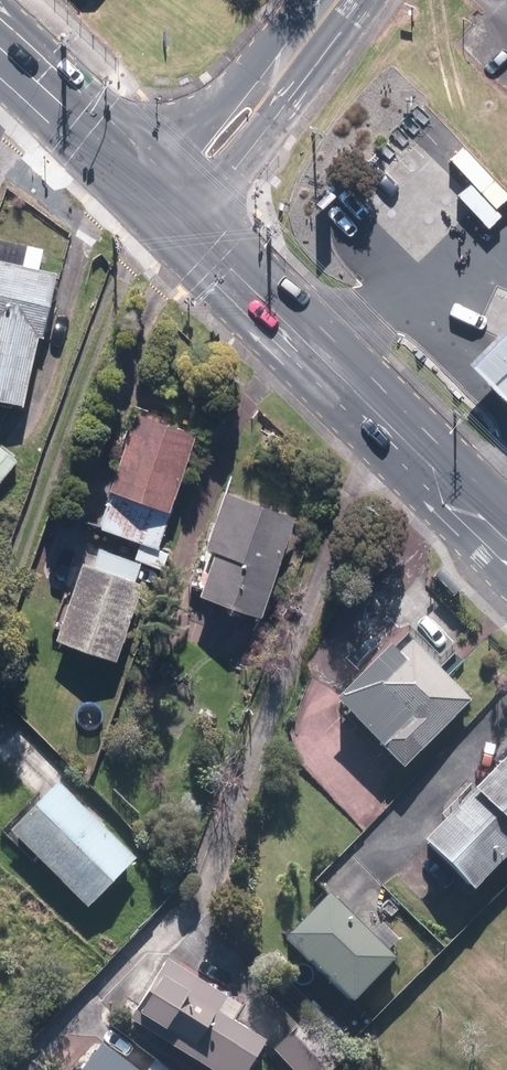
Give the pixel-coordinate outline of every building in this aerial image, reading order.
[(36,325),(59,328),(66,286),(54,284),(49,266),(0,258),(0,395),(24,399),(36,325)] [(506,393),(506,326),(473,359),(506,393)] [(195,426),(137,405),(110,480),(114,481),(99,524),(154,543),(195,426)] [(0,443),(0,482),(19,458),(0,443)] [(226,487),(208,540),(218,543),(202,588),(264,609),(298,512),(226,487)] [(102,545),(95,562),(86,558),(58,635),(119,657),(148,579),(138,576),(144,560),(102,545)] [(408,768),(476,697),(410,634),(398,646),(393,641),(337,699),(408,768)] [(426,835),(476,886),(506,856),(506,757),(426,835)] [(60,780),(12,829),(89,905),(137,857),(60,780)] [(398,957),(332,891),(287,936),(353,1002),(398,957)] [(131,1014),(216,1069),(249,1069),(270,1039),(237,1017),(245,1004),(170,955),(131,1014)] [(308,1017),(274,1048),(294,1069),(333,1069),(345,1058),(308,1017)] [(105,1041),(84,1069),(145,1069),(105,1041)] [(156,1059),(148,1069),(170,1069),(156,1059)]
